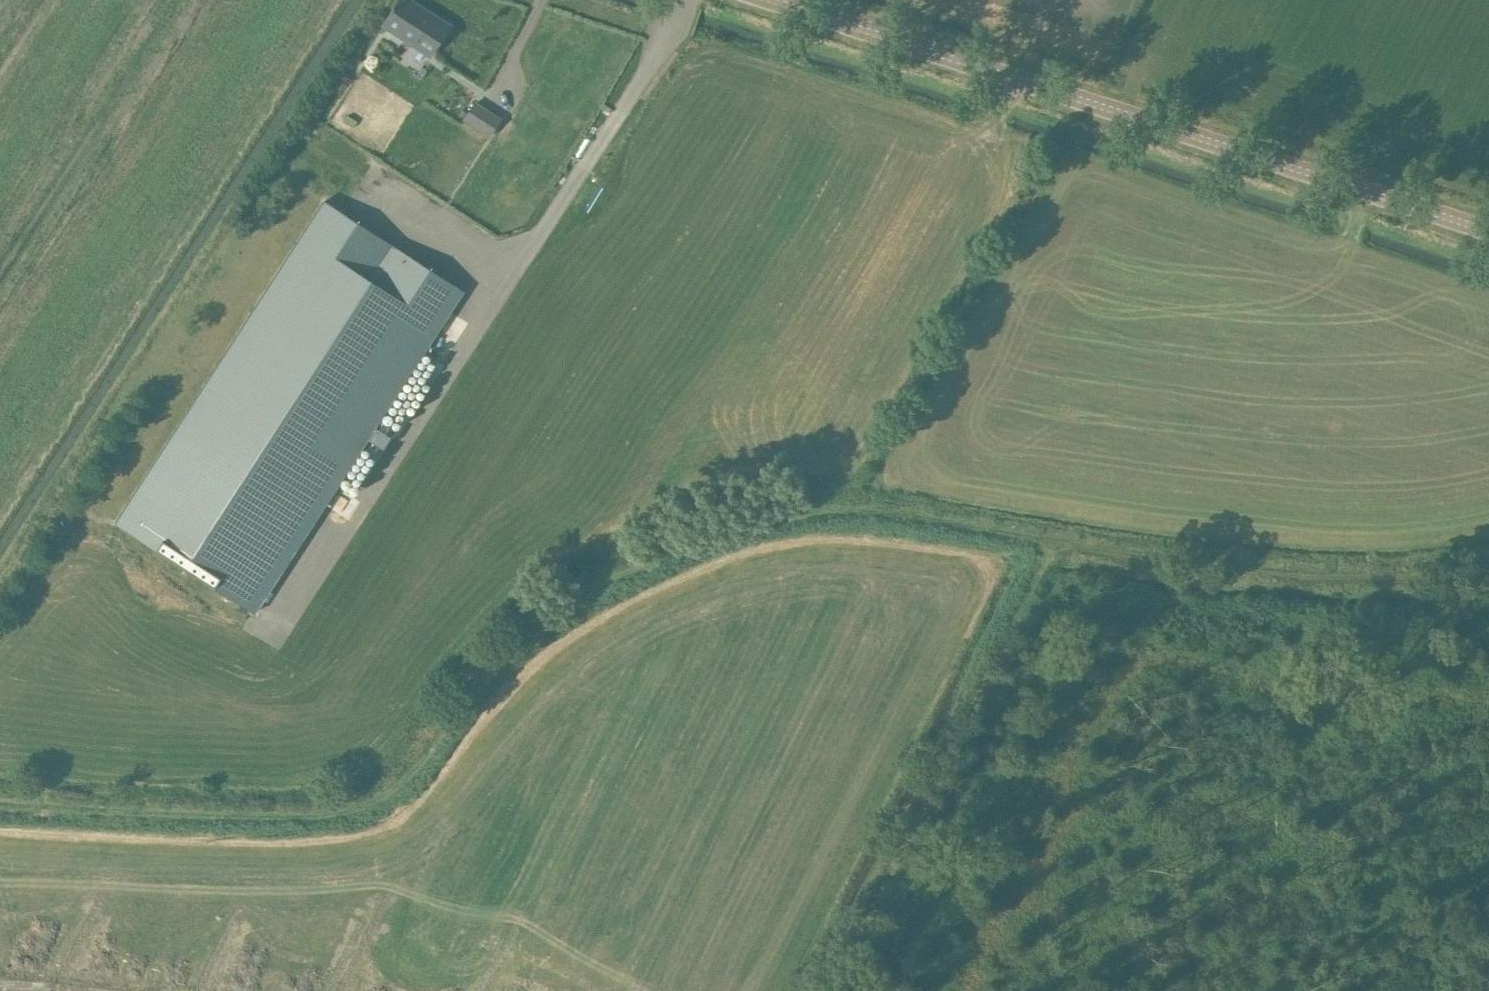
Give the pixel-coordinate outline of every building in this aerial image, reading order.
[(433,54),(451,26),(425,9),(422,13),(403,0),(400,0),(385,23),(433,54)] [(475,101),(463,119),(490,137),(502,118),(475,101)] [(369,438),(383,448),(391,435),(376,426),(464,290),(324,199),(115,522),(34,647),(174,739),(255,613),(369,438)]
